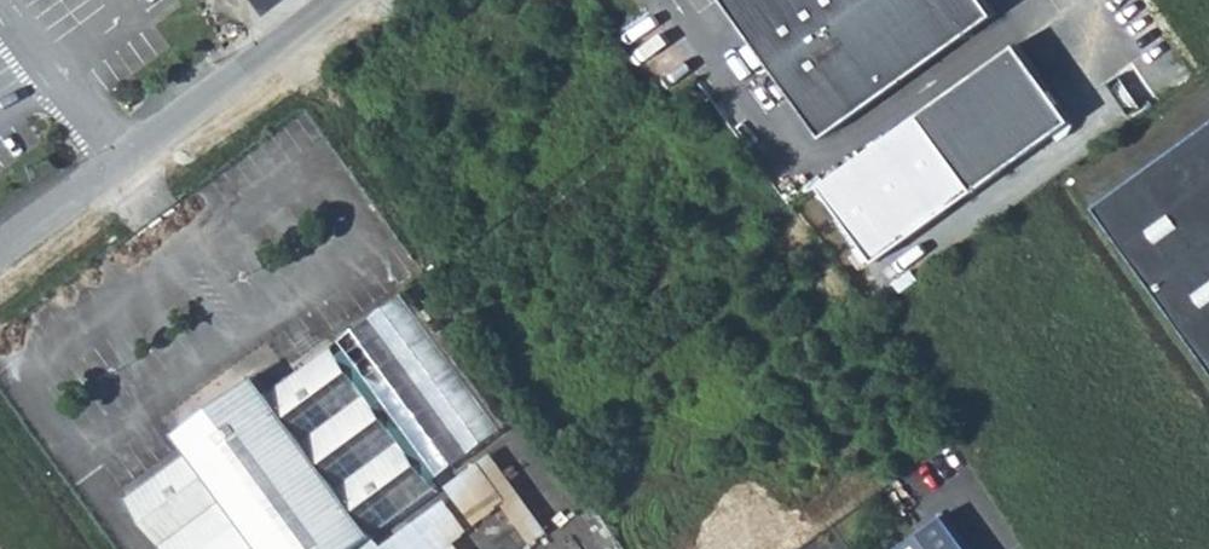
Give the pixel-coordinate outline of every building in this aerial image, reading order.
[(986,0),(727,0),(828,138),(997,15),(986,0)] [(1017,47),(923,116),(978,191),(1072,122),(1017,47)] [(1100,211),(1208,360),(1208,132),(1100,211)] [(346,359),(356,372),(396,343),(453,423),(413,451),(424,466),(437,457),(485,521),(511,502),(519,513),(493,533),(505,548),(532,548),(553,534),(401,319),(346,359)] [(168,548),(351,548),(374,532),(438,487),(424,466),(413,451),(356,372),(346,359),(337,346),(275,391),(262,373),(206,414),(218,432),(130,497),(168,548)] [(383,545),(386,548),(443,548),(471,529),(449,497),(383,545)] [(905,548),(966,548),(944,519),(905,548)]
